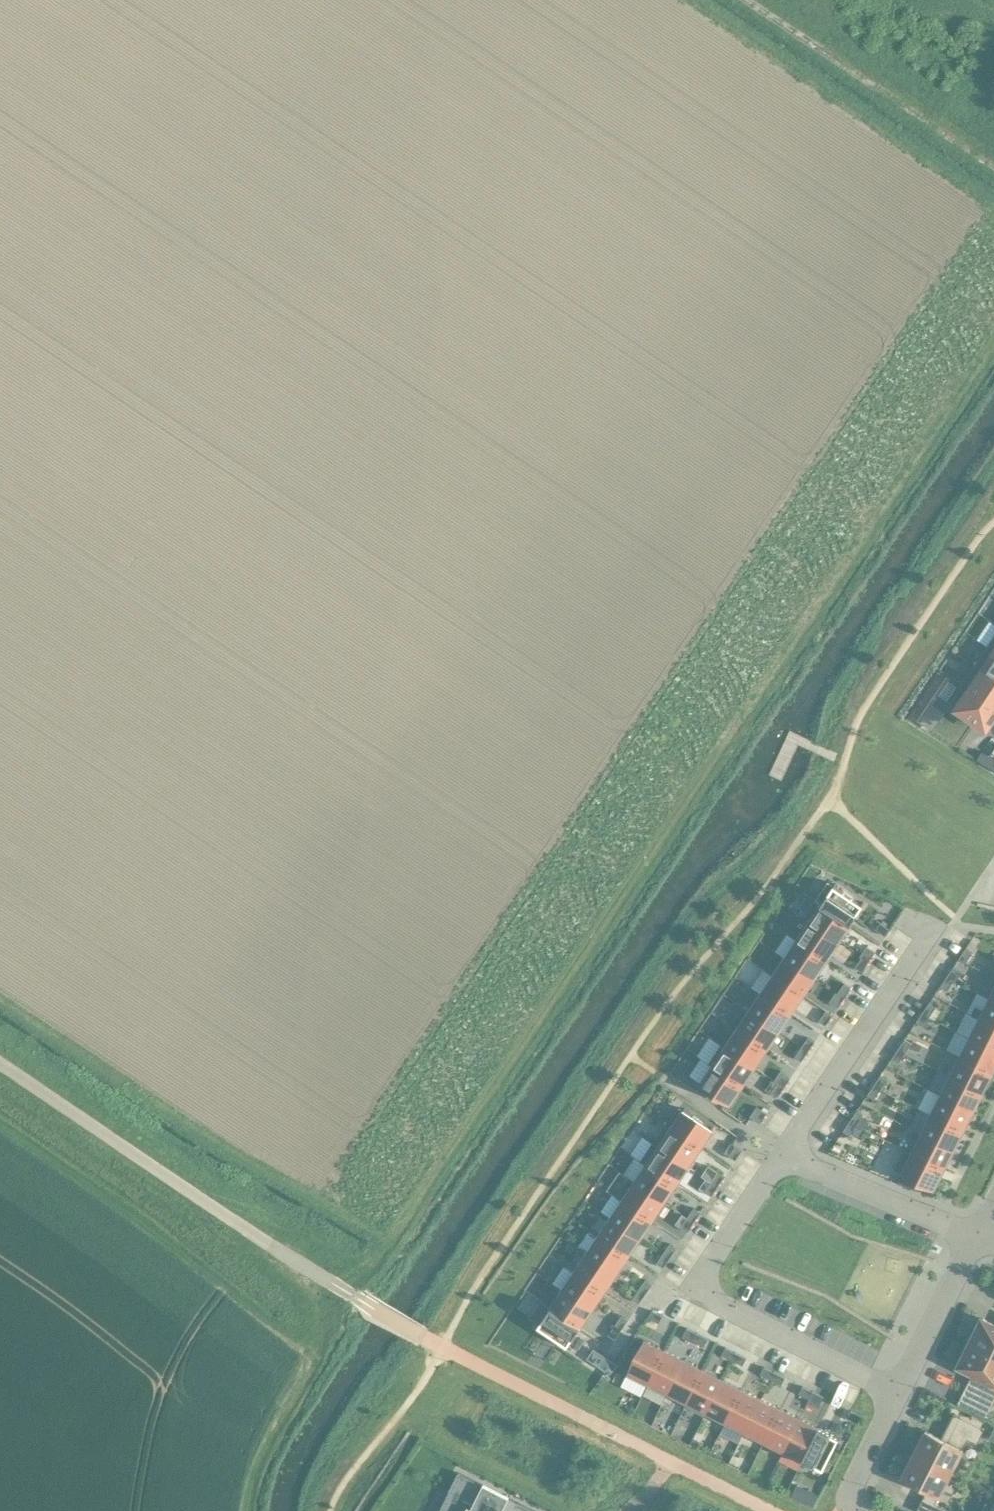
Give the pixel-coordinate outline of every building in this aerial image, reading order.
[(993,652),(993,635),(986,647),(993,652)] [(993,680),(993,652),(986,647),(973,666),(993,680)] [(960,685),(993,707),(993,680),(973,666),(960,685)] [(993,716),(993,707),(960,685),(947,704),(985,729),(993,716)] [(989,756),(981,752),(976,760),(989,768),(993,759),(989,756)] [(853,900),(853,899),(842,892),(834,887),(836,884),(835,883),(821,904),(820,905),(850,924),(864,903),(863,902),(861,905),(853,900)] [(808,923),(838,942),(850,924),(820,905),(821,904),(815,900),(802,919),(808,923)] [(825,960),(838,942),(808,923),(796,941),(825,960)] [(879,923),(875,930),(885,937),(889,930),(879,923)] [(784,958),(813,978),(825,960),(796,941),(784,958)] [(859,957),(867,962),(874,953),(866,947),(859,957)] [(972,953),(965,949),(958,959),(965,963),(972,953)] [(867,962),(859,957),(860,958),(854,968),(861,972),(867,962)] [(784,958),(772,976),(801,996),(813,978),(784,958)] [(953,981),(954,983),(961,973),(953,967),(946,977),(953,981)] [(993,978),(993,970),(989,967),(985,974),(993,978)] [(789,1014),(801,996),(772,976),(760,994),(789,1014)] [(946,991),(953,981),(946,977),(939,987),(946,991)] [(843,984),(837,994),(843,998),(850,989),(843,984)] [(837,1008),(843,998),(837,994),(835,993),(828,1002),(837,1008)] [(760,994),(748,1012),(777,1032),(789,1014),(760,994)] [(970,1014),(993,1026),(993,1002),(989,1000),(983,1011),(974,1006),(970,1014)] [(928,1003),(922,1013),(928,1017),(935,1008),(928,1003)] [(777,1032),(748,1012),(736,1030),(765,1050),(777,1032)] [(825,1012),(818,1021),(825,1026),(831,1016),(825,1012)] [(928,1017),(922,1013),(915,1023),(923,1028),(930,1018),(928,1017)] [(970,1014),(970,1015),(979,1019),(969,1038),(993,1051),(993,1026),(970,1014)] [(724,1048),(753,1068),(765,1050),(736,1030),(724,1048)] [(807,1038),(800,1048),(807,1052),(814,1042),(807,1038)] [(991,1073),(993,1067),(993,1051),(969,1038),(959,1057),(991,1073)] [(904,1054),(911,1044),(904,1039),(897,1049),(904,1054)] [(712,1066),(741,1086),(753,1068),(724,1048),(720,1045),(707,1064),(711,1067),(712,1066)] [(801,1062),(807,1052),(800,1048),(794,1057),(801,1062)] [(904,1054),(897,1049),(891,1059),(897,1063),(904,1054)] [(959,1057),(950,1077),(981,1092),(991,1073),(959,1057)] [(727,1106),(741,1086),(712,1066),(711,1067),(698,1087),(699,1088),(701,1086),(709,1091),(708,1091),(719,1098),(727,1103),(726,1105),(727,1106)] [(773,1081),(776,1084),(783,1088),(790,1078),(780,1071),(773,1081)] [(873,1085),(880,1090),(886,1080),(880,1076),(873,1085)] [(972,1112),(981,1092),(950,1077),(940,1096),(972,1112)] [(773,1081),(771,1080),(765,1090),(770,1093),(776,1084),(773,1081)] [(776,1098),(783,1088),(776,1084),(770,1093),(776,1098)] [(880,1090),(873,1085),(867,1095),(873,1099),(880,1090)] [(962,1131),(972,1112),(940,1096),(930,1115),(962,1131)] [(678,1107),(666,1126),(699,1149),(713,1128),(712,1127),(710,1129),(684,1111),(685,1109),(684,1108),(682,1110),(678,1107)] [(756,1107),(749,1117),(759,1124),(766,1114),(756,1107)] [(855,1112),(849,1121),(855,1126),(862,1116),(855,1112)] [(962,1131),(930,1115),(921,1134),(913,1129),(912,1130),(952,1150),(962,1131)] [(849,1136),(855,1126),(849,1121),(842,1131),(849,1136)] [(699,1149),(666,1126),(670,1129),(658,1146),(652,1142),(652,1143),(687,1166),(699,1149)] [(902,1150),(942,1170),(952,1150),(912,1130),(908,1138),(912,1140),(907,1151),(903,1149),(902,1150)] [(675,1184),(687,1166),(652,1143),(640,1160),(675,1184)] [(723,1153),(728,1156),(734,1146),(732,1145),(730,1143),(723,1153)] [(734,1146),(728,1156),(734,1161),(741,1151),(734,1146)] [(922,1184),(923,1185),(931,1189),(930,1191),(931,1192),(932,1190),(942,1170),(902,1150),(892,1170),(901,1174),(900,1176),(901,1177),(902,1175),(909,1178),(910,1178),(908,1182),(920,1188),(922,1184)] [(675,1184),(640,1160),(640,1161),(645,1165),(634,1182),(628,1178),(663,1202),(675,1184)] [(707,1166),(701,1176),(705,1179),(710,1182),(717,1173),(707,1166)] [(710,1182),(717,1187),(723,1177),(717,1173),(710,1182)] [(616,1196),(651,1220),(663,1202),(628,1178),(616,1196)] [(705,1179),(698,1189),(704,1192),(710,1182),(705,1179)] [(717,1187),(710,1182),(704,1192),(710,1197),(717,1187)] [(621,1201),(610,1218),(639,1238),(651,1220),(616,1196),(615,1197),(621,1201)] [(686,1218),(693,1223),(699,1213),(693,1208),(686,1218)] [(679,1228),(686,1218),(681,1215),(674,1224),(679,1228)] [(610,1218),(598,1236),(627,1256),(639,1238),(610,1218)] [(693,1223),(686,1218),(679,1228),(686,1232),(693,1223)] [(615,1274),(627,1256),(598,1236),(586,1254),(615,1274)] [(669,1244),(662,1254),(669,1258),(675,1249),(669,1244)] [(586,1254),(573,1272),(603,1292),(615,1274),(586,1254)] [(662,1268),(669,1258),(662,1254),(656,1264),(662,1268)] [(591,1310),(603,1292),(573,1272),(561,1290),(591,1310)] [(638,1290),(645,1294),(651,1284),(645,1280),(638,1290)] [(561,1290),(549,1308),(579,1328),(591,1310),(561,1290)] [(638,1304),(645,1294),(638,1290),(631,1300),(638,1304)] [(564,1349),(579,1328),(549,1308),(535,1330),(536,1331),(538,1328),(565,1346),(563,1348),(564,1349)] [(658,1324),(661,1316),(651,1311),(647,1318),(658,1324)] [(620,1316),(614,1326),(621,1330),(627,1320),(620,1316)] [(981,1319),(971,1331),(965,1341),(993,1355),(993,1325),(981,1319)] [(614,1340),(621,1330),(614,1326),(607,1335),(614,1340)] [(692,1343),(693,1341),(697,1334),(686,1328),(681,1338),(692,1343)] [(707,1339),(697,1334),(693,1341),(703,1346),(707,1339)] [(626,1371),(648,1382),(664,1351),(642,1340),(641,1341),(643,1342),(638,1352),(635,1350),(629,1361),(632,1363),(628,1371),(626,1370),(626,1371)] [(993,1400),(993,1355),(965,1341),(959,1356),(957,1367),(979,1378),(972,1391),(993,1401),(993,1400)] [(721,1355),(731,1360),(735,1353),(724,1348),(721,1355)] [(683,1361),(664,1351),(648,1382),(667,1392),(683,1361)] [(746,1359),(735,1353),(731,1360),(742,1366),(746,1359)] [(606,1358),(602,1365),(612,1372),(616,1365),(606,1358)] [(683,1406),(684,1406),(702,1370),(683,1361),(667,1392),(686,1401),(683,1406)] [(759,1375),(770,1380),(774,1373),(763,1367),(759,1375)] [(721,1380),(702,1370),(684,1406),(703,1416),(721,1380)] [(774,1373),(770,1380),(780,1385),(784,1378),(774,1373)] [(706,1412),(725,1421),(741,1390),(721,1380),(703,1416),(704,1416),(706,1412)] [(808,1399),(812,1392),(802,1387),(798,1394),(808,1399)] [(760,1399),(741,1390),(725,1421),(744,1431),(760,1399)] [(812,1392),(808,1399),(807,1403),(817,1408),(823,1397),(812,1392)] [(760,1399),(744,1431),(763,1441),(779,1409),(760,1399)] [(763,1441),(783,1450),(799,1419),(779,1409),(763,1441)] [(860,1416),(849,1411),(846,1418),(857,1423),(860,1416)] [(913,1455),(950,1473),(962,1450),(967,1439),(976,1444),(983,1429),(959,1417),(947,1443),(924,1431),(913,1455)] [(802,1460),(818,1429),(799,1419),(783,1450),(802,1460)] [(818,1429),(802,1460),(825,1472),(826,1470),(823,1469),(837,1440),(840,1442),(841,1440),(818,1429)] [(913,1455),(901,1478),(926,1490),(916,1510),(917,1510),(946,1510),(947,1510),(934,1504),(938,1496),(938,1497),(950,1473),(913,1455)] [(513,1501),(507,1498),(508,1497),(483,1484),(482,1485),(457,1473),(448,1491),(449,1492),(450,1490),(459,1494),(450,1510),(508,1510),(513,1501)] [(808,1490),(802,1502),(813,1508),(819,1496),(808,1490)]
